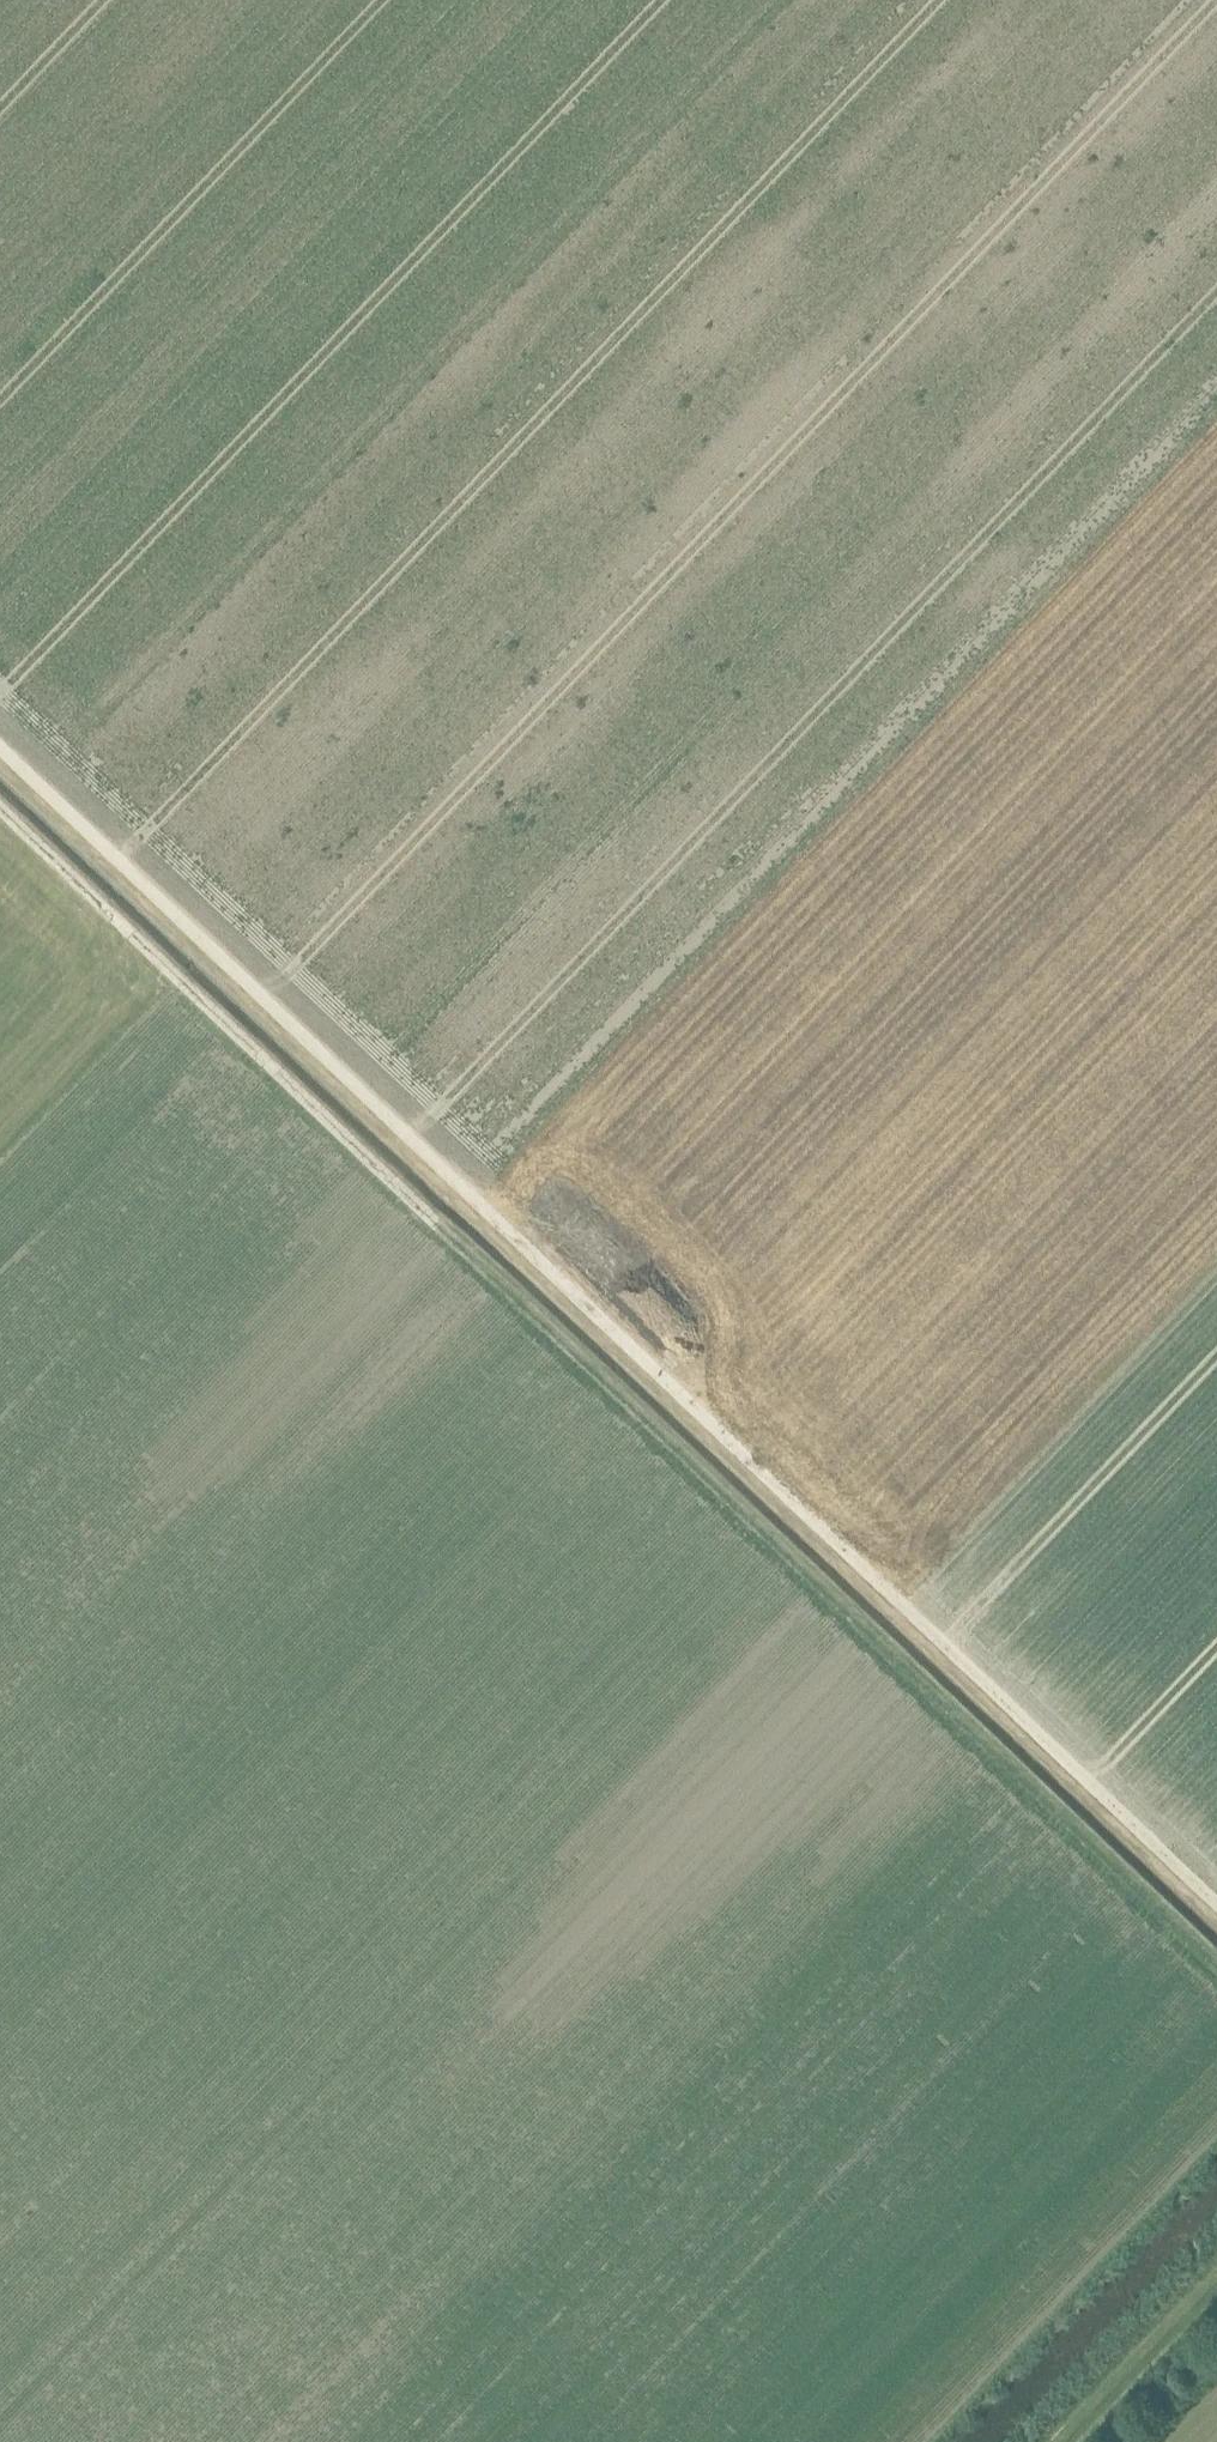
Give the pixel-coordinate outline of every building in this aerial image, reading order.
[(1159,2338),(1168,2350),(1180,2340),(1171,2328),(1159,2338)]
